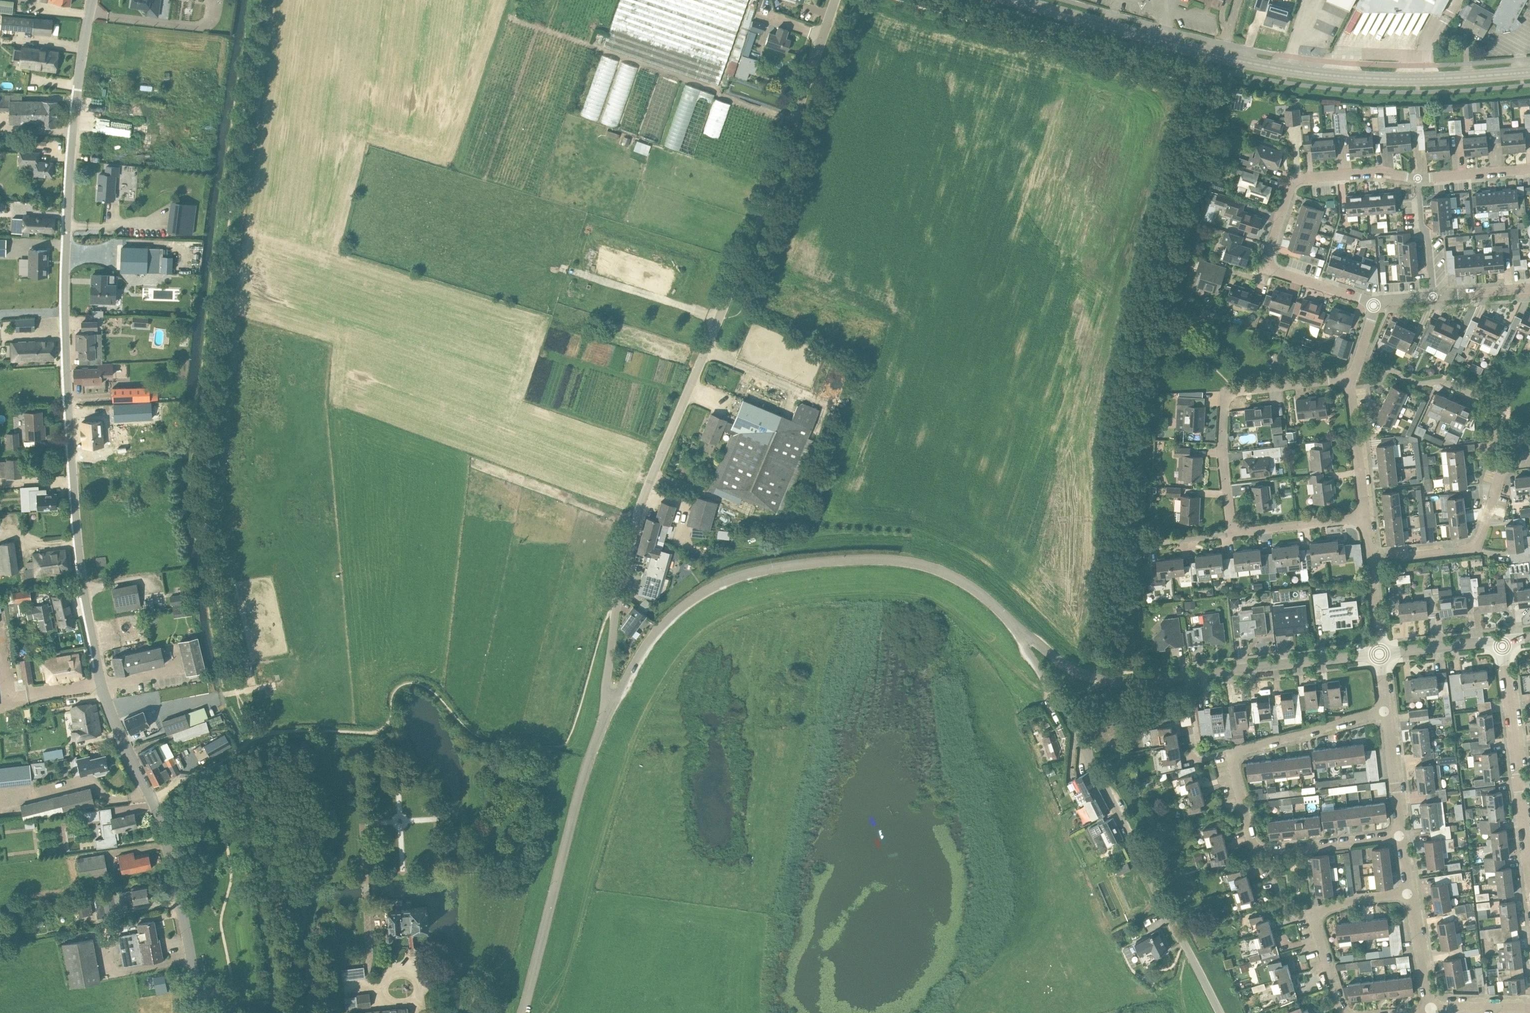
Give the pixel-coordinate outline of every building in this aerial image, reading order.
[(12,14),(14,1),(8,0),(0,0),(0,12),(12,14)] [(130,6),(148,9),(149,0),(131,0),(130,6)] [(604,46),(718,85),(748,0),(620,0),(604,46)] [(749,1),(748,3),(750,3),(750,5),(749,4),(725,74),(732,76),(746,38),(745,37),(756,7),(754,6),(756,0),(750,0),(749,1)] [(1254,7),(1266,11),(1269,0),(1257,0),(1254,7)] [(1350,9),(1355,0),(1331,0),(1350,9)] [(1356,6),(1363,10),(1431,10),(1440,15),(1448,0),(1359,0),(1356,6)] [(1491,20),(1497,23),(1495,31),(1497,31),(1501,31),(1505,31),(1510,30),(1513,29),(1517,27),(1520,25),(1522,23),(1517,17),(1527,0),(1501,0),(1494,14),(1474,3),(1463,25),(1483,36),(1491,20)] [(1270,3),(1264,23),(1272,25),(1273,21),(1285,25),(1290,9),(1270,3)] [(33,17),(8,15),(2,15),(1,28),(32,31),(32,33),(51,35),(53,18),(33,17)] [(753,20),(750,29),(762,34),(765,24),(753,20)] [(769,32),(765,44),(786,51),(790,39),(785,38),(788,30),(778,27),(775,34),(769,32)] [(55,71),(58,52),(22,47),(19,66),(55,71)] [(757,60),(742,55),(735,76),(747,80),(751,66),(755,67),(757,60)] [(619,60),(601,121),(619,127),(637,66),(619,60)] [(658,139),(676,80),(658,74),(641,134),(658,139)] [(666,146),(695,154),(713,92),(683,83),(666,146)] [(57,101),(42,101),(43,100),(22,100),(22,94),(0,94),(0,110),(9,110),(9,124),(41,124),(41,126),(56,126),(57,101)] [(720,138),(729,102),(713,97),(704,134),(720,138)] [(1518,106),(1529,105),(1529,98),(1518,99),(1518,101),(1518,106)] [(1480,101),(1473,102),(1473,109),(1473,111),(1477,111),(1481,109),(1480,101)] [(1387,105),(1387,113),(1398,112),(1398,104),(1387,105)] [(1342,133),(1340,108),(1339,105),(1335,105),(1335,112),(1333,113),(1335,134),(1342,133)] [(1279,139),(1284,124),(1286,124),(1286,125),(1301,123),(1300,108),(1284,109),(1285,116),(1281,116),(1279,121),(1266,117),(1263,125),(1256,122),(1254,131),(1279,139)] [(1400,151),(1412,150),(1411,137),(1418,137),(1417,125),(1416,113),(1410,113),(1410,114),(1411,127),(1410,131),(1405,131),(1399,132),(1400,151)] [(1311,132),(1310,114),(1302,115),(1304,150),(1312,150),(1313,158),(1324,157),(1322,132),(1312,132),(1311,132)] [(1423,125),(1417,125),(1418,137),(1418,141),(1419,149),(1427,148),(1427,158),(1439,157),(1437,133),(1436,129),(1424,130),(1423,125)] [(1400,151),(1399,132),(1398,126),(1385,127),(1385,129),(1379,130),(1380,142),(1388,141),(1389,152),(1400,151)] [(1524,126),(1513,127),(1515,151),(1526,150),(1524,126)] [(1513,127),(1501,128),(1503,152),(1515,151),(1513,127)] [(1465,155),(1477,154),(1475,130),(1474,129),(1468,129),(1468,135),(1463,136),(1465,155)] [(1486,129),(1475,130),(1477,154),(1488,153),(1486,129)] [(1322,132),(1324,157),(1336,156),(1335,137),(1334,131),(1323,132),(1323,131),(1322,132)] [(1437,133),(1439,157),(1451,156),(1448,132),(1437,133)] [(1360,135),(1362,154),(1374,153),(1373,134),(1360,135)] [(1362,154),(1360,135),(1349,136),(1351,155),(1362,154)] [(46,144),(46,136),(32,136),(32,144),(46,144)] [(637,140),(633,150),(647,155),(651,145),(637,140)] [(1256,144),(1249,166),(1265,171),(1267,165),(1277,168),(1282,152),(1256,144)] [(19,151),(18,163),(19,163),(34,164),(34,175),(52,176),(52,162),(39,161),(40,152),(19,151)] [(114,192),(115,176),(116,175),(118,175),(119,167),(106,166),(106,174),(99,174),(99,184),(98,189),(97,199),(102,199),(102,200),(104,200),(105,199),(114,200),(114,192)] [(1238,184),(1249,188),(1247,195),(1267,201),(1271,186),(1257,182),(1259,174),(1252,171),(1253,170),(1244,167),(1238,184)] [(1506,190),(1508,208),(1513,208),(1514,212),(1518,215),(1526,214),(1524,194),(1518,195),(1517,189),(1506,190)] [(1508,208),(1506,190),(1497,191),(1499,215),(1503,214),(1503,209),(1508,208)] [(1487,192),(1489,217),(1499,216),(1499,215),(1497,191),(1487,192)] [(1384,192),(1375,193),(1377,213),(1386,212),(1384,192)] [(1394,192),(1384,192),(1386,212),(1396,211),(1394,192)] [(1489,217),(1487,192),(1476,192),(1478,211),(1488,210),(1488,217),(1489,217)] [(1375,193),(1366,194),(1367,213),(1377,213),(1375,193)] [(1227,207),(1230,197),(1217,194),(1214,203),(1227,207)] [(1366,194),(1356,195),(1358,214),(1367,213),(1366,194)] [(1358,214),(1356,195),(1347,196),(1348,215),(1358,214)] [(1230,197),(1227,207),(1225,214),(1242,219),(1239,227),(1257,232),(1261,218),(1249,214),(1250,212),(1240,209),(1242,201),(1230,197)] [(1433,209),(1451,207),(1450,197),(1432,198),(1433,209)] [(192,234),(196,204),(173,201),(169,231),(192,234)] [(1303,204),(1299,215),(1320,222),(1324,210),(1303,204)] [(1451,207),(1433,209),(1433,219),(1452,217),(1451,207)] [(1299,215),(1295,226),(1317,232),(1320,222),(1299,215)] [(55,218),(29,217),(23,217),(23,218),(12,218),(11,232),(22,233),(22,236),(30,236),(30,231),(54,232),(55,218)] [(1452,217),(1433,219),(1434,229),(1452,228),(1452,217)] [(1500,229),(1499,222),(1489,223),(1490,230),(1500,229)] [(1295,226),(1292,237),(1313,243),(1317,232),(1295,226)] [(1246,266),(1252,248),(1241,245),(1244,236),(1225,230),(1221,242),(1227,244),(1226,249),(1225,249),(1223,250),(1221,256),(1222,258),(1246,266)] [(1411,241),(1410,232),(1395,234),(1396,242),(1395,243),(1396,253),(1417,251),(1416,241),(1411,241)] [(1348,235),(1346,242),(1352,244),(1354,237),(1348,235)] [(1313,243),(1292,237),(1288,248),(1302,252),(1309,255),(1313,243)] [(1512,249),(1519,248),(1519,238),(1511,239),(1512,249)] [(161,273),(161,256),(162,248),(148,248),(148,247),(121,246),(120,272),(147,273),(161,273)] [(1519,248),(1512,249),(1513,259),(1520,259),(1519,248)] [(1465,274),(1464,254),(1454,255),(1452,254),(1452,249),(1446,250),(1448,274),(1456,273),(1456,275),(1465,274)] [(47,276),(47,250),(29,250),(29,276),(47,276)] [(1399,263),(1417,261),(1417,251),(1396,253),(1399,253),(1399,263)] [(1493,252),(1495,272),(1505,271),(1503,251),(1493,252)] [(1309,255),(1302,252),(1300,259),(1308,261),(1310,255),(1309,255)] [(1484,253),(1486,272),(1495,272),(1493,252),(1484,253)] [(1336,274),(1342,256),(1332,253),(1326,271),(1336,274)] [(1474,254),(1476,273),(1486,272),(1484,253),(1474,254)] [(1464,254),(1465,274),(1476,273),(1474,254),(1464,254)] [(1320,258),(1310,255),(1308,261),(1318,264),(1320,258)] [(161,256),(161,273),(172,273),(173,257),(161,256)] [(1342,256),(1336,274),(1346,277),(1352,259),(1342,256)] [(1352,259),(1346,277),(1356,280),(1362,262),(1352,259)] [(1203,270),(1198,286),(1218,292),(1226,267),(1201,260),(1198,268),(1203,270)] [(1414,280),(1413,272),(1418,272),(1417,261),(1399,263),(1399,264),(1397,264),(1398,281),(1414,280)] [(1362,262),(1356,280),(1366,283),(1367,280),(1379,283),(1378,266),(1372,265),(1362,262)] [(114,302),(115,285),(114,285),(114,275),(106,275),(92,275),(91,302),(114,302)] [(1233,284),(1232,287),(1227,285),(1226,291),(1231,292),(1228,300),(1248,306),(1248,308),(1256,311),(1261,295),(1253,292),(1254,290),(1233,284)] [(1263,303),(1270,305),(1269,309),(1282,313),(1279,325),(1288,328),(1292,316),(1292,315),(1295,307),(1289,305),(1292,294),(1274,289),(1272,295),(1266,293),(1263,303)] [(1326,311),(1320,309),(1322,304),(1304,298),(1297,318),(1312,322),(1311,325),(1321,328),(1326,311)] [(1349,331),(1354,314),(1333,307),(1328,323),(1325,322),(1323,329),(1324,332),(1332,334),(1334,333),(1339,334),(1342,333),(1343,329),(1349,331)] [(1202,308),(1200,313),(1217,319),(1219,314),(1210,311),(1210,310),(1202,308)] [(1529,328),(1529,312),(1526,310),(1517,328),(1528,333),(1529,328)] [(1482,343),(1493,319),(1482,314),(1478,322),(1474,332),(1467,329),(1460,343),(1466,346),(1470,338),(1481,344),(1482,343)] [(133,315),(132,325),(147,327),(148,316),(133,315)] [(1448,320),(1447,319),(1441,316),(1439,316),(1438,319),(1431,316),(1425,329),(1413,355),(1417,357),(1419,351),(1421,351),(1423,347),(1425,348),(1428,343),(1438,347),(1449,322),(1447,322),(1448,320)] [(34,318),(15,318),(16,331),(35,330),(34,318)] [(1493,319),(1482,343),(1491,347),(1489,352),(1496,355),(1500,346),(1504,339),(1497,336),(1503,324),(1493,319)] [(98,330),(97,321),(82,322),(82,330),(86,330),(86,333),(76,333),(76,343),(79,343),(79,357),(95,357),(94,333),(93,333),(93,330),(98,330)] [(1396,347),(1406,325),(1397,321),(1392,330),(1387,328),(1381,340),(1396,347)] [(1449,322),(1438,347),(1448,352),(1444,359),(1452,363),(1459,347),(1452,344),(1460,326),(1459,324),(1453,321),(1451,322),(1451,323),(1449,322)] [(1406,325),(1396,347),(1397,347),(1412,354),(1417,342),(1412,339),(1416,330),(1406,325)] [(1500,346),(1508,349),(1516,332),(1510,329),(1508,333),(1505,339),(1504,339),(1500,346)] [(1347,359),(1352,341),(1336,336),(1331,352),(1338,354),(1337,356),(1347,359)] [(1313,340),(1305,337),(1302,345),(1311,347),(1313,340)] [(1323,349),(1325,342),(1317,339),(1315,347),(1323,349)] [(12,342),(11,342),(12,361),(54,359),(54,340),(12,342)] [(1459,352),(1456,357),(1462,361),(1465,357),(1459,352)] [(97,363),(97,368),(88,368),(74,369),(74,383),(84,382),(84,384),(102,383),(101,375),(113,375),(113,363),(97,363)] [(150,385),(112,386),(112,401),(150,400),(150,385)] [(1392,385),(1387,397),(1401,404),(1407,392),(1392,385)] [(1439,420),(1442,413),(1449,398),(1437,393),(1427,414),(1439,420)] [(1185,410),(1184,428),(1202,429),(1202,414),(1204,414),(1205,406),(1194,405),(1194,397),(1178,396),(1177,410),(1185,410)] [(1325,397),(1297,400),(1299,417),(1317,415),(1317,417),(1327,416),(1325,397)] [(1387,397),(1381,408),(1396,415),(1401,404),(1387,397)] [(1453,418),(1460,403),(1449,398),(1442,413),(1453,418)] [(742,399),(732,424),(730,428),(739,431),(717,486),(776,511),(811,428),(812,428),(819,409),(803,402),(798,404),(791,420),(742,399)] [(1421,413),(1425,402),(1422,400),(1417,411),(1421,413)] [(115,404),(116,420),(153,418),(152,402),(115,404)] [(1470,427),(1475,416),(1469,413),(1472,408),(1460,403),(1453,418),(1450,425),(1462,430),(1465,425),(1470,427)] [(1272,418),(1271,405),(1261,406),(1261,407),(1246,409),(1248,425),(1271,422),(1272,433),(1282,432),(1281,417),(1272,418)] [(1396,415),(1381,408),(1376,420),(1391,427),(1396,415)] [(42,411),(25,412),(26,438),(45,437),(45,424),(43,425),(42,411)] [(1415,424),(1421,413),(1417,411),(1412,422),(1415,424)] [(716,443),(721,430),(725,421),(726,420),(711,414),(701,437),(716,443)] [(85,447),(104,446),(103,421),(83,422),(84,431),(83,431),(83,438),(84,438),(85,447)] [(732,424),(725,421),(721,430),(733,435),(739,431),(730,428),(732,424)] [(1410,435),(1415,424),(1412,422),(1406,434),(1408,435),(1410,436),(1411,435),(1410,435)] [(1430,440),(1432,435),(1425,432),(1427,429),(1419,425),(1415,433),(1419,435),(1430,440)] [(1287,441),(1296,440),(1295,431),(1286,432),(1287,441)] [(18,432),(6,433),(7,449),(19,448),(18,432)] [(1447,433),(1445,438),(1456,443),(1458,438),(1447,433)] [(1418,437),(1411,435),(1410,436),(1408,435),(1408,436),(1395,435),(1395,436),(1381,438),(1382,445),(1377,445),(1378,458),(1395,456),(1393,443),(1413,442),(1415,454),(1420,454),(1418,437)] [(1432,435),(1430,440),(1442,445),(1444,440),(1432,435)] [(1331,440),(1306,443),(1306,449),(1311,449),(1312,459),(1310,459),(1311,469),(1332,466),(1331,451),(1332,451),(1331,440)] [(1282,455),(1280,446),(1254,449),(1255,458),(1246,459),(1247,467),(1241,467),(1242,477),(1270,474),(1268,457),(1282,455)] [(1201,479),(1202,456),(1190,456),(1190,448),(1175,447),(1174,456),(1180,456),(1179,478),(1201,479)] [(1448,463),(1465,461),(1463,448),(1447,450),(1448,463)] [(1395,456),(1378,458),(1380,471),(1396,469),(1395,456)] [(21,459),(7,460),(0,461),(0,476),(8,476),(8,478),(22,477),(21,459)] [(1465,461),(1448,463),(1450,475),(1466,473),(1465,461)] [(1411,483),(1414,483),(1420,482),(1420,479),(1422,479),(1421,466),(1416,467),(1417,478),(1411,478),(1411,483)] [(1396,469),(1380,471),(1381,483),(1402,481),(1402,475),(1397,475),(1396,469)] [(1323,480),(1323,473),(1308,475),(1309,475),(1310,483),(1314,482),(1316,494),(1313,494),(1314,502),(1333,500),(1332,485),(1334,485),(1333,479),(1323,480)] [(1467,486),(1466,473),(1450,475),(1450,476),(1444,476),(1445,483),(1451,483),(1451,488),(1467,486)] [(1523,501),(1522,492),(1529,491),(1529,488),(1529,475),(1516,477),(1517,485),(1510,486),(1512,502),(1523,501)] [(1162,483),(1159,477),(1154,479),(1156,485),(1162,483)] [(1267,485),(1253,487),(1253,494),(1256,494),(1258,510),(1272,508),(1270,497),(1268,497),(1267,485)] [(1167,486),(1167,496),(1181,497),(1181,487),(1167,486)] [(1423,501),(1421,488),(1412,490),(1413,496),(1417,495),(1417,501),(1423,501)] [(56,494),(47,494),(47,489),(30,490),(31,509),(38,508),(38,509),(57,507),(56,494)] [(1384,505),(1400,503),(1399,491),(1382,493),(1384,505)] [(1442,511),(1465,508),(1463,496),(1457,497),(1457,492),(1440,494),(1442,511)] [(694,496),(686,524),(710,530),(717,502),(694,496)] [(1182,496),(1182,511),(1177,511),(1175,512),(1175,519),(1176,520),(1181,521),(1198,522),(1200,497),(1182,496)] [(662,542),(663,543),(668,524),(670,525),(676,505),(660,500),(654,520),(647,517),(642,536),(662,542)] [(1400,503),(1384,505),(1385,518),(1401,516),(1400,503)] [(1465,508),(1442,511),(1443,517),(1449,516),(1450,523),(1466,521),(1465,508)] [(1521,509),(1521,516),(1529,515),(1529,508),(1521,509)] [(1413,527),(1421,526),(1425,526),(1424,513),(1419,514),(1419,515),(1412,515),(1413,527)] [(1401,516),(1385,518),(1387,530),(1403,528),(1401,516)] [(1507,537),(1523,536),(1522,528),(1526,527),(1525,516),(1513,518),(1514,524),(1506,525),(1507,537)] [(1466,521),(1450,523),(1446,523),(1447,536),(1468,534),(1466,521)] [(1403,528),(1387,530),(1388,543),(1404,541),(1403,528)] [(662,542),(642,536),(637,551),(649,554),(639,584),(640,584),(637,594),(653,599),(657,596),(659,596),(672,553),(661,550),(663,543),(662,542)] [(1523,536),(1507,537),(1509,550),(1517,550),(1518,562),(1527,561),(1529,561),(1529,559),(1529,555),(1529,554),(1529,543),(1524,544),(1523,536)] [(1338,545),(1338,539),(1324,541),(1325,557),(1332,556),(1333,562),(1346,561),(1346,556),(1354,555),(1352,544),(1345,544),(1338,545)] [(19,571),(15,541),(0,543),(0,574),(19,571)] [(1320,558),(1325,557),(1324,541),(1311,543),(1311,548),(1306,549),(1307,565),(1320,564),(1320,558)] [(1286,545),(1288,570),(1308,568),(1307,565),(1306,549),(1299,549),(1299,544),(1286,545)] [(1267,554),(1269,572),(1270,580),(1276,580),(1275,571),(1288,570),(1286,545),(1273,547),(1273,553),(1267,554)] [(65,548),(49,550),(32,553),(33,561),(27,562),(28,569),(24,569),(26,577),(52,573),(68,571),(65,548)] [(1247,550),(1249,567),(1262,566),(1263,573),(1269,572),(1267,554),(1261,554),(1260,548),(1247,550)] [(1228,558),(1230,577),(1238,576),(1237,569),(1249,567),(1247,550),(1234,551),(1235,557),(1228,558)] [(1208,554),(1211,578),(1211,572),(1217,571),(1218,576),(1223,575),(1224,577),(1230,577),(1228,558),(1222,558),(1222,553),(1208,554)] [(1191,567),(1192,581),(1199,580),(1199,579),(1211,578),(1208,554),(1196,556),(1197,562),(1190,562),(1191,567)] [(1170,559),(1171,574),(1179,574),(1180,582),(1192,581),(1191,567),(1184,568),(1183,557),(1170,559)] [(1159,571),(1152,571),(1153,585),(1166,583),(1165,575),(1171,574),(1170,559),(1165,559),(1165,558),(1159,558),(1159,560),(1157,560),(1159,571)] [(1529,571),(1529,562),(1509,565),(1510,573),(1529,571)] [(1492,592),(1494,609),(1507,607),(1507,602),(1513,601),(1511,582),(1510,573),(1509,565),(1509,564),(1505,564),(1506,574),(1503,574),(1503,578),(1497,578),(1498,591),(1492,592)] [(1397,582),(1410,581),(1410,574),(1397,575),(1397,582)] [(1473,606),(1470,578),(1470,576),(1459,577),(1462,595),(1452,596),(1454,613),(1468,611),(1467,606),(1473,606)] [(1494,609),(1492,592),(1485,593),(1484,586),(1478,586),(1477,577),(1470,578),(1473,606),(1480,605),(1480,610),(1494,609)] [(1524,588),(1523,581),(1511,582),(1513,601),(1519,600),(1520,606),(1529,605),(1529,588),(1524,588)] [(112,588),(116,612),(141,607),(137,583),(112,588)] [(1439,598),(1438,587),(1435,587),(1431,588),(1434,610),(1440,609),(1441,614),(1454,613),(1452,596),(1439,598)] [(1415,617),(1428,616),(1428,611),(1434,610),(1431,588),(1424,589),(1425,599),(1413,601),(1415,617)] [(48,602),(36,605),(25,607),(26,608),(24,608),(23,601),(31,600),(30,589),(12,591),(12,593),(7,594),(11,624),(26,623),(25,616),(28,616),(28,618),(38,616),(41,630),(53,627),(49,611),(52,610),(51,604),(48,605),(48,602)] [(1280,589),(1271,590),(1272,602),(1281,601),(1280,589)] [(1329,607),(1327,592),(1327,591),(1313,593),(1316,623),(1323,622),(1324,628),(1352,625),(1351,617),(1358,616),(1356,600),(1342,602),(1343,606),(1329,607)] [(67,593),(53,596),(56,611),(60,625),(74,622),(67,593)] [(181,595),(171,597),(173,605),(183,603),(181,595)] [(644,598),(636,608),(645,615),(653,604),(644,598)] [(1415,617),(1413,601),(1400,602),(1399,598),(1393,599),(1394,608),(1400,608),(1401,619),(1415,617)] [(1195,600),(1184,601),(1185,608),(1196,608),(1195,600)] [(175,618),(192,615),(191,604),(173,607),(175,618)] [(1252,619),(1240,620),(1239,615),(1232,615),(1235,636),(1241,636),(1242,638),(1255,636),(1255,634),(1267,633),(1265,611),(1271,611),(1270,604),(1264,605),(1252,606),(1253,613),(1251,613),(1252,619)] [(1282,607),(1281,604),(1274,605),(1277,634),(1309,630),(1306,605),(1282,607)] [(630,613),(619,628),(630,636),(646,615),(633,606),(628,612),(630,613)] [(1219,612),(1214,613),(1214,611),(1206,612),(1207,614),(1203,614),(1205,626),(1194,627),(1195,639),(1211,637),(1211,641),(1225,639),(1223,622),(1220,623),(1219,612)] [(1162,628),(1155,636),(1156,648),(1165,647),(1170,642),(1176,646),(1184,645),(1183,633),(1180,633),(1179,617),(1161,619),(1162,628)] [(204,670),(196,637),(180,641),(188,674),(204,670)] [(159,646),(125,654),(112,657),(117,676),(130,672),(164,664),(159,646)] [(78,653),(45,658),(46,662),(49,681),(50,683),(82,678),(78,653)] [(29,658),(15,661),(19,682),(23,681),(24,684),(33,682),(29,658)] [(1478,707),(1491,705),(1490,701),(1484,701),(1482,685),(1489,684),(1487,669),(1474,671),(1476,686),(1476,691),(1478,707)] [(1471,686),(1476,686),(1474,671),(1461,672),(1462,682),(1450,684),(1452,700),(1465,699),(1464,687),(1471,686)] [(1425,677),(1427,693),(1439,691),(1439,695),(1449,694),(1448,681),(1438,682),(1437,675),(1425,677)] [(1407,700),(1421,699),(1420,694),(1427,693),(1425,677),(1412,678),(1412,685),(1405,686),(1407,700)] [(1323,692),(1325,706),(1331,706),(1343,705),(1342,702),(1348,701),(1347,689),(1341,690),(1340,680),(1328,682),(1329,695),(1324,695),(1323,692)] [(1300,695),(1302,709),(1319,707),(1318,705),(1324,704),(1324,707),(1325,706),(1323,692),(1317,693),(1316,683),(1304,684),(1305,694),(1300,695)] [(1277,715),(1277,716),(1278,718),(1284,717),(1295,716),(1296,722),(1302,722),(1301,709),(1302,709),(1300,695),(1299,693),(1293,694),(1293,692),(1281,693),(1282,703),(1276,704),(1277,715)] [(1260,720),(1271,719),(1272,723),(1278,723),(1278,718),(1277,716),(1277,715),(1276,704),(1270,705),(1269,694),(1257,696),(1258,706),(1253,707),(1254,721),(1260,720)] [(96,703),(71,707),(75,731),(72,732),(74,739),(101,733),(96,703)] [(1235,712),(1229,712),(1231,730),(1249,727),(1249,725),(1255,724),(1254,721),(1253,707),(1246,707),(1246,703),(1234,705),(1235,712)] [(1470,729),(1493,726),(1491,705),(1478,707),(1479,714),(1477,715),(1478,722),(1470,723),(1470,729)] [(197,722),(208,718),(204,706),(193,710),(197,722)] [(1223,713),(1222,706),(1211,707),(1211,711),(1205,712),(1205,710),(1198,711),(1200,723),(1206,722),(1208,736),(1214,735),(1214,732),(1231,730),(1229,712),(1223,713)] [(1428,707),(1409,710),(1410,720),(1429,718),(1428,707)] [(123,718),(130,733),(150,723),(144,709),(123,718)] [(167,734),(190,726),(190,725),(185,712),(162,721),(167,734)] [(1413,740),(1429,738),(1429,732),(1432,732),(1430,720),(1418,722),(1419,728),(1412,729),(1413,740)] [(190,726),(167,734),(167,735),(172,733),(175,740),(181,738),(181,740),(209,731),(206,721),(196,724),(197,724),(190,726)] [(1166,745),(1179,743),(1177,730),(1173,731),(1172,726),(1148,729),(1150,741),(1160,739),(1160,744),(1166,743),(1166,745)] [(1495,739),(1493,726),(1470,729),(1471,735),(1479,734),(1480,740),(1470,741),(1470,742),(1466,743),(1468,748),(1490,745),(1490,739),(1495,739)] [(232,747),(225,734),(204,746),(212,759),(232,747)] [(1054,758),(1059,756),(1058,752),(1060,752),(1054,734),(1046,737),(1047,740),(1046,741),(1052,756),(1053,756),(1054,758)] [(1429,738),(1413,740),(1415,754),(1422,753),(1422,759),(1435,757),(1434,746),(1430,746),(1429,738)] [(1164,769),(1157,771),(1158,774),(1183,768),(1181,755),(1179,743),(1166,745),(1167,747),(1161,748),(1164,769)] [(1366,760),(1365,756),(1365,750),(1364,743),(1351,745),(1353,761),(1366,760)] [(1338,746),(1340,763),(1353,761),(1351,745),(1338,746)] [(1490,745),(1468,748),(1470,748),(1471,754),(1474,754),(1475,766),(1498,763),(1497,751),(1491,751),(1490,745)] [(138,754),(146,769),(157,764),(163,761),(155,746),(138,754)] [(1340,763),(1338,746),(1326,748),(1328,764),(1340,763)] [(45,760),(54,759),(64,757),(62,748),(43,751),(45,760)] [(1328,764),(1326,748),(1313,750),(1315,766),(1328,764)] [(109,768),(105,755),(90,759),(89,756),(78,759),(82,775),(94,772),(94,774),(96,776),(105,774),(107,771),(106,769),(109,768)] [(1298,756),(1300,773),(1313,771),(1311,755),(1298,756)] [(1285,758),(1287,774),(1300,773),(1298,756),(1285,758)] [(1416,766),(1417,777),(1440,775),(1438,757),(1435,757),(1422,759),(1423,765),(1416,766)] [(1273,760),(1275,776),(1287,774),(1285,758),(1273,760)] [(1260,761),(1262,778),(1275,776),(1273,760),(1260,761)] [(1262,778),(1260,761),(1247,763),(1249,779),(1262,778)] [(34,783),(33,775),(46,775),(46,763),(0,765),(0,785),(34,783)] [(175,763),(168,766),(173,776),(180,773),(175,763)] [(1500,777),(1498,763),(1475,766),(1476,773),(1484,772),(1485,778),(1474,779),(1474,780),(1472,780),(1473,786),(1495,783),(1494,777),(1500,777)] [(157,764),(146,769),(154,785),(170,777),(166,769),(160,772),(157,764)] [(1091,796),(1100,792),(1090,771),(1069,782),(1080,804),(1084,802),(1092,798),(1091,796)] [(1189,791),(1189,793),(1202,789),(1198,778),(1194,779),(1193,773),(1179,777),(1183,793),(1189,791)] [(1440,775),(1417,777),(1419,791),(1426,790),(1427,796),(1447,794),(1446,788),(1442,788),(1440,775)] [(1387,793),(1385,781),(1370,783),(1370,789),(1378,788),(1378,794),(1387,793)] [(1496,792),(1495,786),(1475,788),(1476,788),(1473,789),(1474,795),(1482,794),(1483,806),(1503,804),(1502,791),(1496,792)] [(91,787),(20,805),(24,818),(52,815),(63,813),(95,804),(91,787)] [(1265,798),(1264,792),(1263,787),(1248,789),(1250,800),(1265,798)] [(1189,793),(1190,795),(1184,797),(1189,813),(1203,809),(1201,803),(1205,802),(1202,789),(1189,793)] [(1092,798),(1084,802),(1093,819),(1099,815),(1099,816),(1110,810),(1100,792),(1091,796),(1092,798)] [(1447,794),(1427,796),(1428,802),(1421,803),(1422,816),(1444,813),(1443,801),(1447,800),(1447,794)] [(1372,804),(1374,820),(1387,818),(1385,802),(1372,804)] [(1360,805),(1362,822),(1374,820),(1372,804),(1360,805)] [(1503,804),(1483,806),(1483,807),(1480,807),(1481,813),(1486,813),(1487,819),(1479,819),(1479,821),(1477,822),(1477,826),(1500,824),(1499,818),(1505,817),(1505,816),(1506,815),(1506,810),(1504,809),(1503,804)] [(1362,822),(1360,805),(1347,807),(1349,823),(1362,822)] [(1334,808),(1337,825),(1349,823),(1347,807),(1334,808)] [(1337,825),(1334,808),(1322,810),(1324,826),(1337,825)] [(80,821),(97,819),(100,819),(99,809),(79,811),(80,821)] [(135,816),(134,813),(111,818),(112,822),(103,823),(104,837),(101,838),(101,837),(99,837),(99,838),(96,838),(97,847),(117,845),(116,831),(126,829),(126,830),(128,829),(138,826),(135,816)] [(1444,813),(1422,816),(1424,828),(1431,827),(1431,833),(1450,831),(1450,825),(1446,825),(1444,813)] [(1307,816),(1309,833),(1322,831),(1320,815),(1307,816)] [(1294,818),(1296,834),(1309,833),(1307,816),(1294,818)] [(1097,820),(1099,823),(1089,828),(1090,828),(1094,836),(1103,831),(1106,837),(1108,836),(1111,843),(1123,837),(1113,817),(1105,821),(1103,817),(1097,820)] [(1296,834),(1294,818),(1282,819),(1284,836),(1296,834)] [(1284,836),(1282,819),(1269,821),(1271,837),(1284,836)] [(1500,824),(1477,826),(1477,827),(1480,826),(1481,833),(1491,832),(1492,838),(1486,838),(1487,844),(1483,845),(1508,842),(1506,829),(1500,830),(1500,824)] [(1218,831),(1217,825),(1203,829),(1207,845),(1213,844),(1213,846),(1226,842),(1222,830),(1218,831)] [(1450,831),(1431,833),(1432,839),(1425,840),(1427,853),(1448,851),(1447,845),(1442,846),(1442,839),(1451,838),(1450,831)] [(1213,846),(1214,847),(1208,848),(1212,865),(1226,861),(1224,856),(1229,854),(1226,842),(1213,846)] [(1508,842),(1483,845),(1483,851),(1493,850),(1494,856),(1483,857),(1484,864),(1505,861),(1504,855),(1509,855),(1508,842)] [(1374,862),(1390,860),(1389,847),(1372,849),(1374,862)] [(1353,864),(1359,864),(1363,863),(1361,848),(1352,849),(1353,864)] [(122,874),(138,870),(152,867),(148,853),(135,856),(134,851),(118,855),(122,874)] [(1448,851),(1427,853),(1428,866),(1445,864),(1444,857),(1448,856),(1448,851)] [(1203,860),(1202,852),(1194,854),(1196,861),(1203,860)] [(104,854),(76,858),(82,888),(110,884),(104,854)] [(1314,869),(1330,867),(1328,854),(1312,856),(1314,869)] [(1375,874),(1392,872),(1390,860),(1374,862),(1375,874)] [(1460,861),(1447,863),(1448,870),(1461,868),(1460,861)] [(1505,861),(1484,864),(1485,871),(1496,870),(1496,875),(1488,876),(1489,882),(1493,882),(1512,880),(1511,867),(1505,868),(1505,861)] [(1118,874),(1130,869),(1128,863),(1116,868),(1118,874)] [(1238,888),(1251,884),(1247,872),(1249,872),(1247,866),(1227,873),(1232,888),(1238,886),(1238,888)] [(1330,867),(1314,869),(1315,882),(1332,880),(1330,867)] [(1392,872),(1375,874),(1377,887),(1393,885),(1392,872)] [(1448,889),(1447,883),(1462,880),(1461,872),(1435,876),(1437,884),(1431,885),(1433,897),(1449,894),(1449,895),(1457,893),(1457,888),(1448,889)] [(1332,880),(1315,882),(1317,895),(1333,893),(1332,880)] [(1512,880),(1493,882),(1494,888),(1498,887),(1499,895),(1514,893),(1512,880)] [(1238,888),(1239,891),(1234,892),(1237,901),(1236,901),(1239,908),(1256,902),(1254,896),(1251,884),(1238,888)] [(1479,884),(1474,884),(1476,901),(1489,899),(1489,892),(1480,893),(1479,884)] [(147,886),(138,888),(138,885),(130,887),(131,890),(93,897),(97,916),(128,909),(126,898),(132,897),(133,902),(149,899),(147,886)] [(1452,907),(1449,895),(1449,894),(1433,897),(1435,910),(1442,909),(1443,915),(1469,910),(1472,909),(1471,902),(1454,905),(1454,907),(1452,907)] [(90,899),(73,902),(76,917),(93,914),(90,899)] [(1490,901),(1476,902),(1477,909),(1491,908),(1490,901)] [(1501,915),(1516,914),(1515,901),(1500,902),(1501,915)] [(385,932),(385,933),(385,934),(386,934),(386,935),(387,936),(388,936),(389,936),(391,936),(392,935),(393,934),(393,932),(403,931),(411,930),(428,928),(428,926),(427,907),(409,908),(408,908),(401,909),(400,909),(388,910),(390,930),(389,929),(388,929),(387,930),(386,930),(385,932)] [(1469,910),(1443,915),(1444,921),(1437,922),(1440,935),(1456,932),(1454,920),(1457,919),(1457,920),(1468,918),(1467,915),(1470,915),(1469,910)] [(1259,930),(1260,933),(1272,929),(1268,917),(1264,918),(1262,912),(1249,917),(1253,932),(1259,930)] [(1480,937),(1506,934),(1506,928),(1518,926),(1516,914),(1501,915),(1503,927),(1480,929),(1480,937)] [(1389,934),(1389,930),(1388,924),(1387,917),(1374,919),(1376,935),(1389,934)] [(1376,935),(1374,919),(1362,920),(1364,937),(1376,935)] [(118,936),(123,966),(163,959),(159,939),(158,939),(154,920),(137,923),(139,932),(118,936)] [(1349,922),(1351,938),(1364,937),(1362,920),(1349,922)] [(1351,938),(1349,922),(1336,923),(1338,940),(1351,938)] [(1464,931),(1477,928),(1477,923),(1463,925),(1464,931)] [(1260,933),(1260,935),(1244,940),(1251,961),(1278,952),(1272,929),(1260,933)] [(1456,932),(1440,935),(1442,948),(1449,946),(1450,952),(1463,950),(1466,949),(1465,944),(1462,945),(1462,944),(1458,944),(1456,932)] [(1151,935),(1136,943),(1146,964),(1157,959),(1156,956),(1168,950),(1159,933),(1154,936),(1153,934),(1153,933),(1151,934),(1151,935)] [(1506,934),(1480,937),(1481,937),(1491,936),(1491,940),(1494,940),(1494,943),(1504,941),(1505,948),(1499,948),(1500,954),(1521,951),(1519,938),(1507,940),(1506,934)] [(93,938),(62,943),(70,987),(101,982),(93,938)] [(1463,950),(1450,952),(1451,958),(1444,959),(1446,972),(1463,969),(1468,969),(1466,956),(1464,956),(1463,950)] [(1521,951),(1500,954),(1500,960),(1501,960),(1502,966),(1497,967),(1497,968),(1486,969),(1487,975),(1498,974),(1511,972),(1510,966),(1522,964),(1521,951)] [(1282,964),(1278,952),(1251,961),(1261,958),(1263,964),(1254,966),(1259,982),(1278,976),(1279,978),(1291,975),(1287,963),(1282,964)] [(1398,956),(1399,968),(1410,967),(1409,955),(1398,956)] [(1399,968),(1398,956),(1385,958),(1386,964),(1397,962),(1397,968),(1399,968)] [(1248,962),(1240,964),(1242,971),(1250,969),(1248,962)] [(1477,986),(1484,985),(1482,966),(1475,967),(1477,986)] [(1463,969),(1446,972),(1449,985),(1472,981),(1470,968),(1468,969),(1463,970),(1463,969)] [(1511,972),(1498,974),(1499,980),(1502,980),(1503,988),(1504,988),(1504,992),(1510,991),(1510,992),(1526,990),(1525,984),(1527,983),(1526,979),(1524,978),(1512,980),(1511,972)] [(164,974),(153,976),(155,988),(166,987),(164,974)] [(1291,975),(1279,978),(1279,981),(1274,983),(1280,1005),(1298,998),(1291,975)] [(1400,977),(1402,994),(1413,992),(1411,976),(1400,977)] [(1388,979),(1390,995),(1402,994),(1400,977),(1388,979)] [(1374,980),(1376,997),(1390,995),(1388,979),(1374,980)] [(1362,982),(1364,998),(1376,997),(1374,980),(1362,982)] [(1364,998),(1362,982),(1348,984),(1349,985),(1343,987),(1346,997),(1350,996),(1350,1000),(1364,998)] [(369,993),(356,994),(358,1007),(371,1006),(369,993)] [(1288,1011),(1289,1012),(1310,1012),(1307,1008),(1304,1010),(1301,1004),(1288,1011)]
